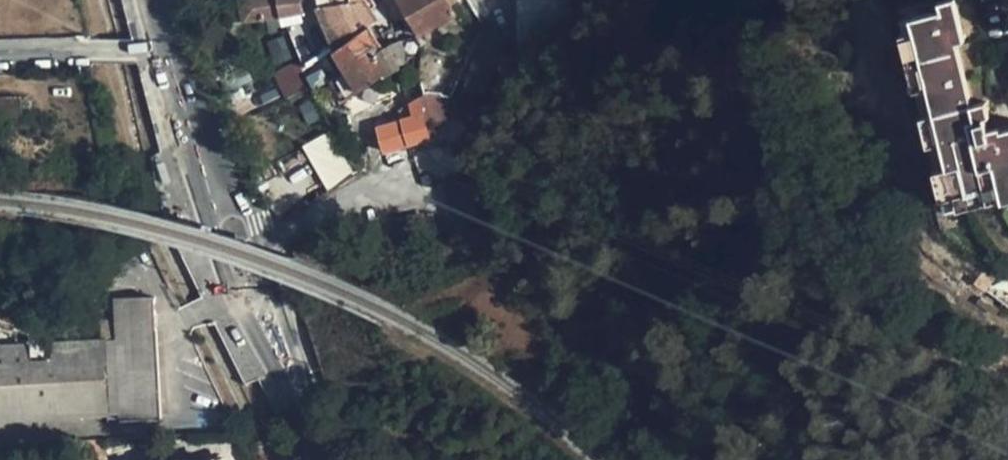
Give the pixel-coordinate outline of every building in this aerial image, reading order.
[(244,21),(279,17),(277,0),(242,0),(244,21)] [(279,17),(282,16),(307,10),(306,0),(277,0),(279,17)] [(319,9),(354,5),(356,11),(327,30),(336,49),(378,21),(365,1),(365,0),(318,0),(319,9)] [(397,37),(398,42),(403,40),(418,32),(421,35),(457,14),(448,0),(400,0),(415,26),(397,37)] [(522,58),(547,46),(581,17),(574,4),(579,0),(533,0),(519,2),(522,58)] [(998,138),(999,132),(987,135),(985,126),(996,123),(990,96),(976,99),(964,51),(969,50),(957,0),(953,0),(931,5),(933,14),(902,21),(906,36),(888,40),(902,100),(919,96),(924,115),(909,118),(918,158),(934,154),(937,169),(922,173),(930,209),(944,206),(947,216),(996,205),(999,210),(1007,207),(1007,135),(998,138)] [(354,5),(319,9),(327,30),(356,11),(354,5)] [(299,33),(314,63),(329,53),(316,25),(299,33)] [(397,37),(394,29),(385,32),(391,46),(384,50),(372,27),(337,51),(347,71),(340,75),(334,62),(307,74),(314,89),(329,80),(342,102),(347,98),(380,75),(383,73),(387,75),(401,67),(400,64),(405,61),(407,49),(403,40),(398,42),(397,37)] [(469,88),(492,92),(502,30),(480,27),(469,88)] [(380,75),(347,98),(356,113),(392,97),(380,75)] [(436,143),(426,106),(431,105),(429,93),(410,102),(414,118),(379,127),(384,151),(409,145),(411,150),(436,143)] [(0,101),(0,116),(20,114),(20,100),(0,101)] [(325,185),(354,172),(335,129),(306,141),(325,185)] [(439,184),(442,217),(476,215),(473,182),(439,184)] [(154,299),(115,301),(117,329),(108,330),(103,342),(0,347),(0,422),(121,416),(121,421),(161,419),(154,299)]
